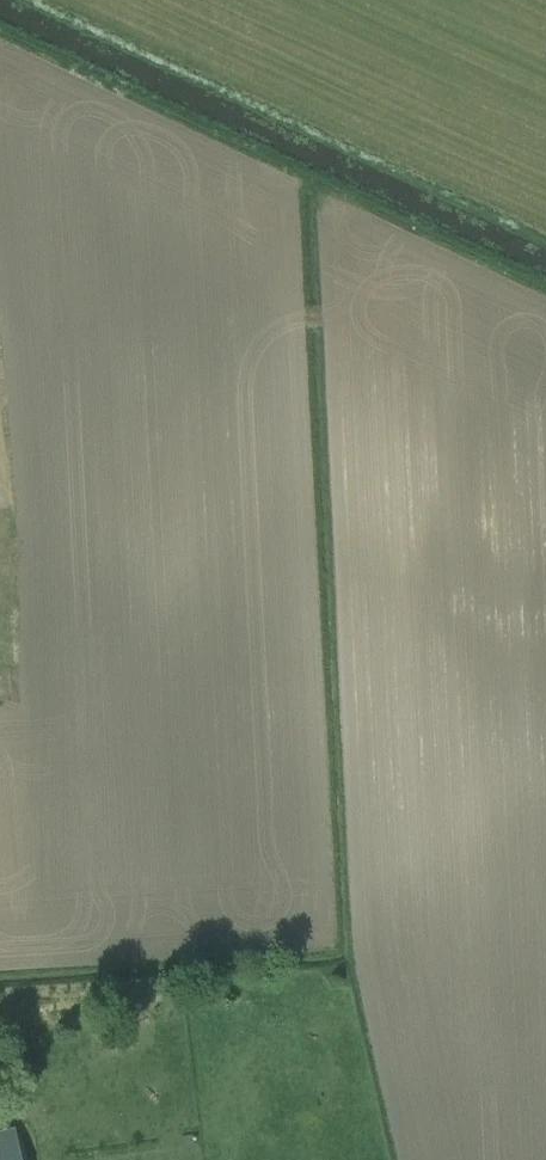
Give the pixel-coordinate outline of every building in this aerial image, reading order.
[(14,1130),(0,1133),(0,1159),(21,1159),(14,1130)]
